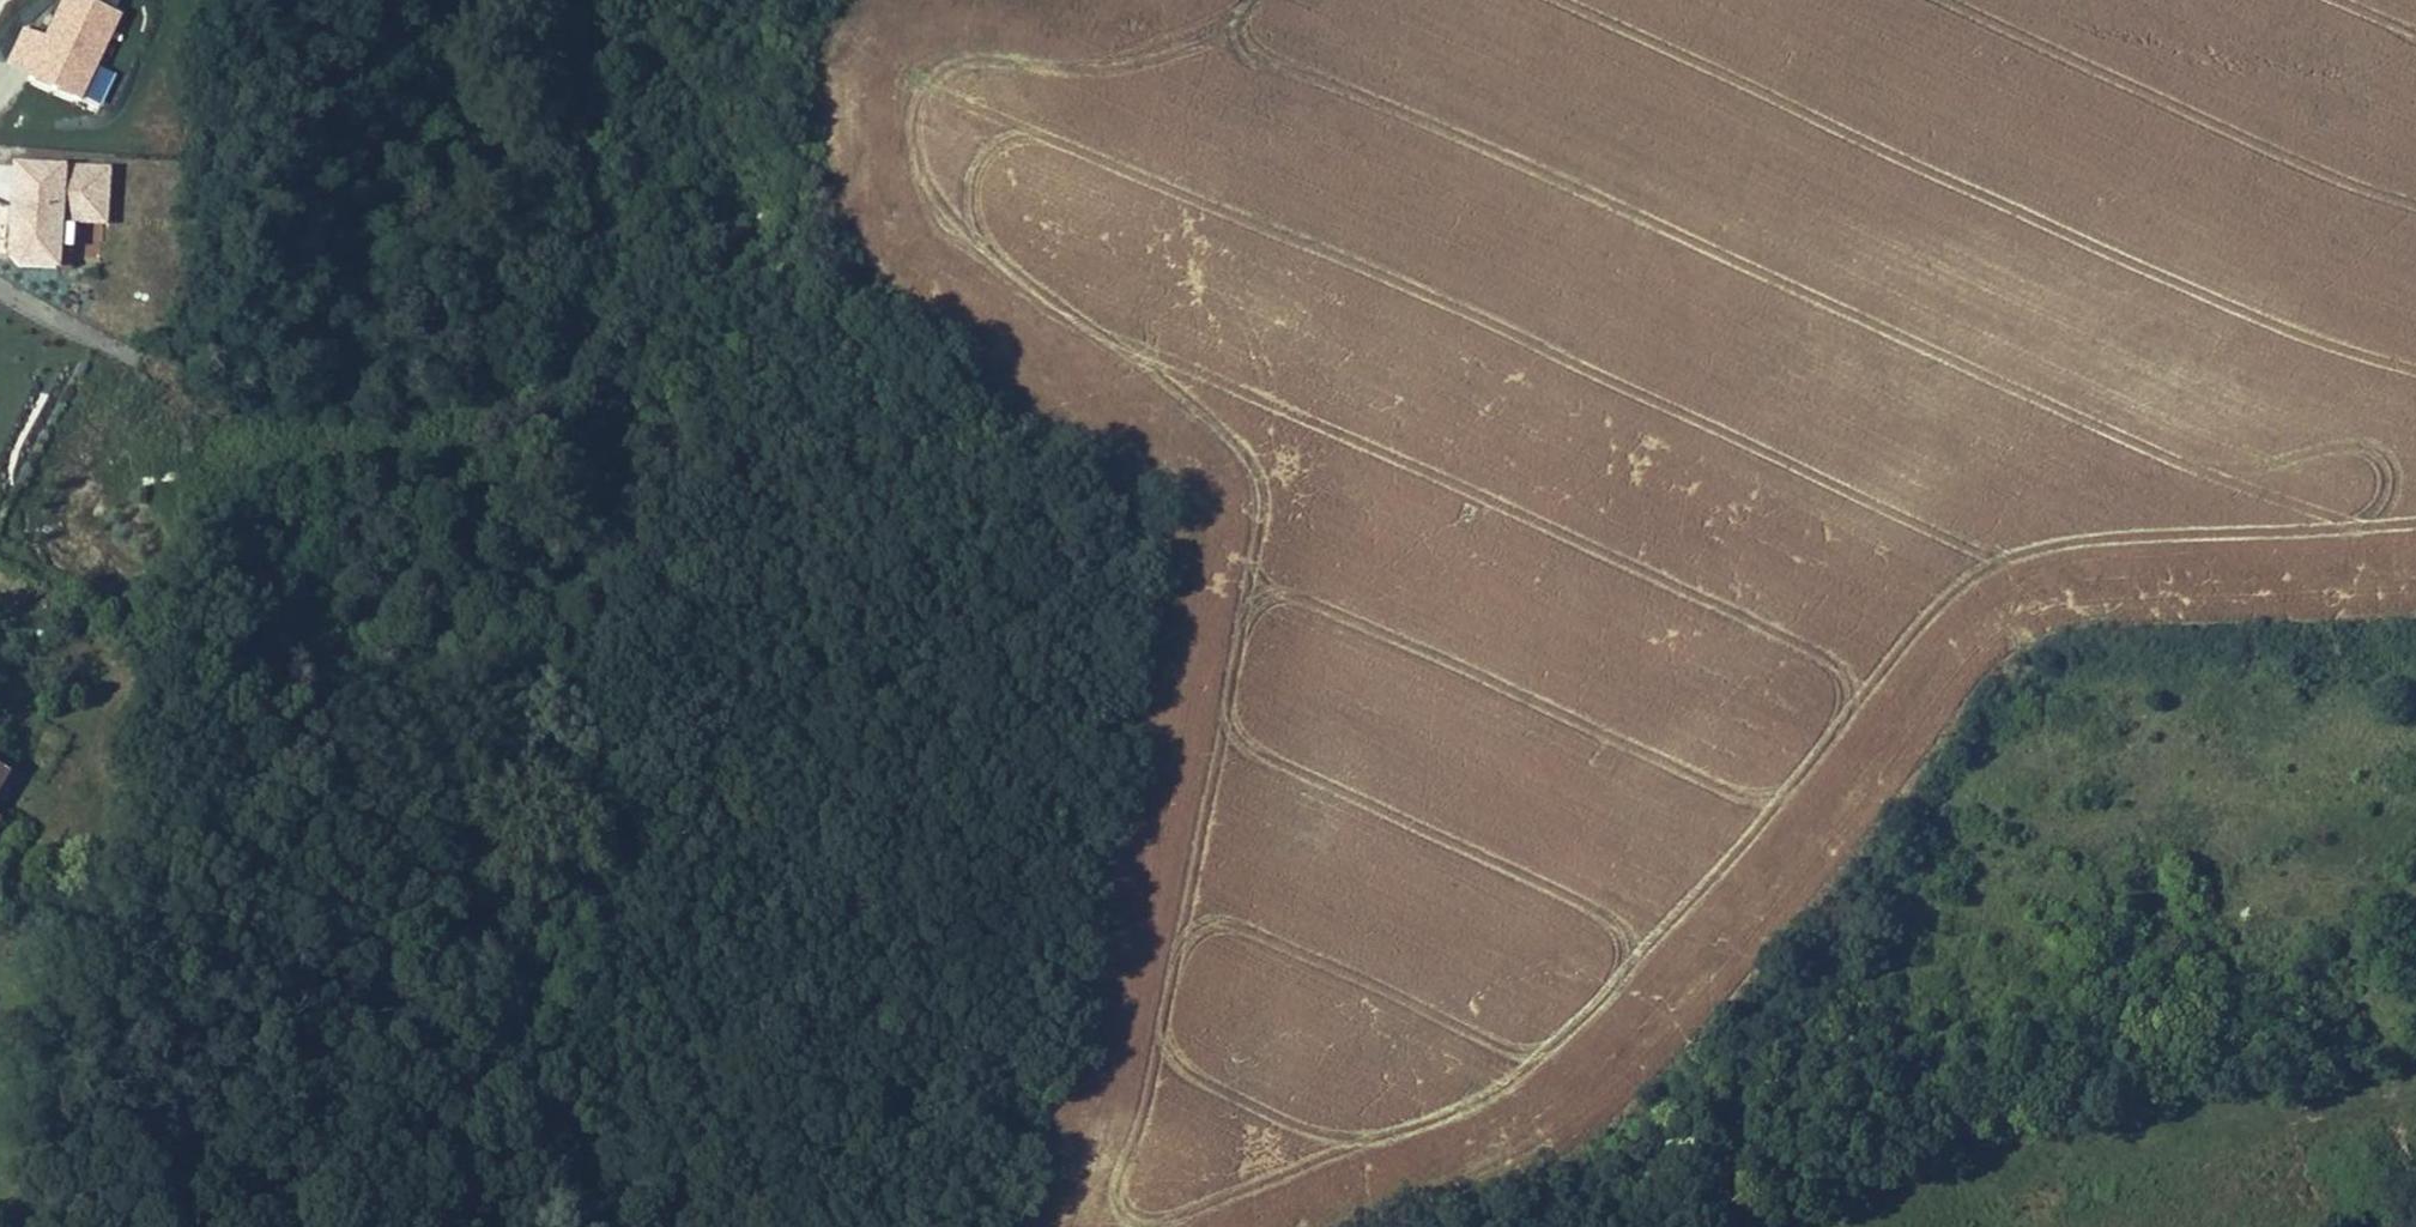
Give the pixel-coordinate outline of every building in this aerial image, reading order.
[(5,62),(81,98),(123,11),(99,0),(59,0),(43,32),(24,23),(5,62)] [(65,166),(63,214),(105,215),(106,167),(65,166)] [(56,182),(16,180),(13,252),(53,254),(56,182)]
